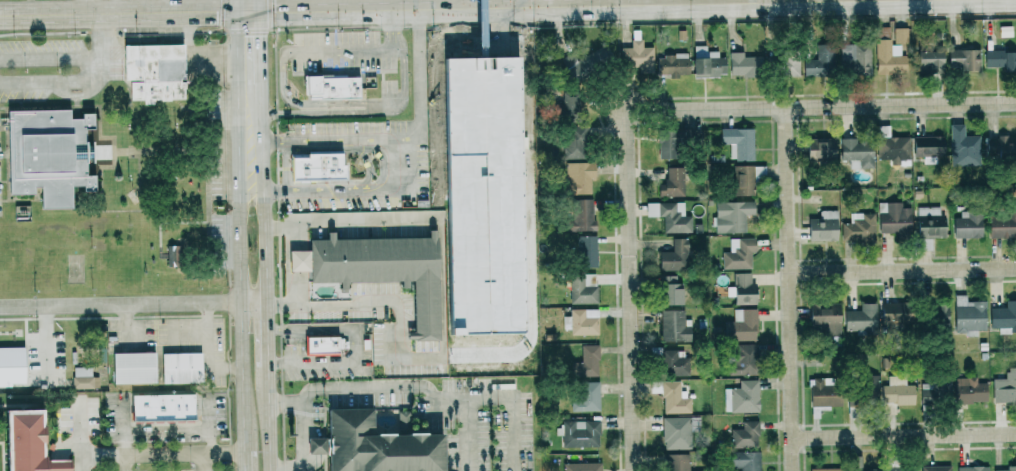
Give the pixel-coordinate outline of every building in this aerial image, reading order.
[(907,28),(893,28),(894,42),(907,42),(907,28)] [(653,73),(653,47),(642,47),(642,40),(630,39),(630,48),(620,48),(620,67),(639,67),(639,73),(653,73)] [(122,45),(123,81),(129,81),(129,100),(143,100),(143,105),(154,104),(154,101),(184,100),(183,44),(122,45)] [(816,45),(816,59),(803,60),(803,77),(833,76),(832,44),(816,45)] [(840,44),(839,74),(870,75),(871,45),(840,44)] [(517,45),(518,71),(445,72),(444,47),(517,45)] [(706,45),(694,46),(695,75),(725,74),(725,58),(718,58),(717,51),(706,52),(706,45)] [(980,50),(948,49),(948,67),(960,67),(960,70),(980,71),(980,50)] [(941,50),(916,51),(917,71),(942,70),(941,50)] [(1003,50),(984,50),(985,67),(1003,66),(1003,50)] [(743,57),(743,52),(729,53),(730,77),(760,76),(759,57),(743,57)] [(1004,52),(1004,72),(1015,72),(1015,52),(1004,52)] [(799,77),(799,53),(778,53),(778,76),(799,77)] [(656,75),(668,75),(668,78),(687,78),(687,55),(657,55),(656,75)] [(304,76),(305,100),(358,98),(357,75),(304,76)] [(555,108),(555,114),(579,114),(579,92),(562,92),(562,108),(555,108)] [(7,110),(7,195),(33,195),(32,187),(39,187),(39,209),(70,209),(70,187),(81,187),(81,192),(94,192),(94,176),(84,176),(83,129),(92,129),(92,113),(79,113),(79,119),(69,119),(69,110),(7,110)] [(909,137),(889,137),(889,125),(877,125),(876,159),(891,160),(891,166),(909,166),(909,137)] [(563,159),(584,159),(585,126),(564,126),(563,159)] [(730,144),(730,160),(754,160),(753,128),(720,129),(720,144),(730,144)] [(657,131),(658,158),(678,158),(677,130),(657,131)] [(913,157),(943,157),(943,136),(912,137),(913,157)] [(979,136),(952,136),(951,166),(967,166),(967,161),(979,161),(979,136)] [(1015,157),(1015,137),(986,137),(986,156),(1015,157)] [(834,138),(806,139),(806,161),(835,160),(834,138)] [(849,168),(873,168),(872,139),(840,140),(840,160),(849,160),(849,168)] [(342,153),(289,155),(289,180),(342,179),(342,153)] [(565,163),(566,195),(591,194),(591,180),(595,180),(594,162),(565,163)] [(683,196),(683,167),(666,167),(666,184),(658,184),(659,196),(683,196)] [(572,200),(573,231),(594,230),(593,199),(572,200)] [(745,232),(745,215),(754,215),(754,201),(715,202),(716,233),(745,232)] [(664,233),(692,232),(692,216),(684,216),(684,202),(646,202),(646,217),(663,216),(664,233)] [(902,203),(879,202),(878,233),(911,234),(911,208),(902,207),(902,203)] [(943,238),(943,207),(916,207),(917,238),(943,238)] [(1002,207),(1002,215),(989,215),(989,239),(1015,238),(1015,207),(1002,207)] [(819,211),(819,219),(807,219),(808,242),(837,241),(836,210),(819,211)] [(955,238),(982,239),(982,213),(956,212),(955,238)] [(841,223),(842,243),(875,242),(874,213),(849,214),(850,223),(841,223)] [(437,340),(435,230),(427,230),(427,237),(333,239),(333,232),(325,233),(326,240),(308,240),(308,251),(288,251),(288,272),(308,271),(309,283),(339,283),(339,293),(346,292),(346,283),(411,282),(412,332),(406,333),(406,341),(437,340)] [(577,236),(578,268),(597,267),(596,236),(577,236)] [(660,270),(689,270),(689,238),(673,238),(673,251),(660,251),(660,270)] [(753,238),(730,238),(730,252),(722,252),(723,269),(753,269),(753,238)] [(166,266),(180,267),(180,246),(166,245),(166,266)] [(583,273),(569,273),(570,304),(597,304),(597,286),(583,287),(583,273)] [(750,273),(733,273),(734,305),(755,304),(755,283),(750,283),(750,273)] [(676,275),(661,276),(662,305),(682,305),(682,283),(677,283),(676,275)] [(954,332),(965,332),(965,334),(986,334),(985,301),(967,302),(966,295),(954,295),(954,332)] [(1015,327),(1015,301),(1005,301),(1005,307),(990,308),(990,328),(1015,327)] [(844,311),(844,332),(876,331),(876,303),(860,304),(860,310),(844,311)] [(880,324),(909,324),(909,303),(881,303),(880,324)] [(808,336),(838,336),(839,305),(809,305),(808,336)] [(948,305),(930,305),(929,328),(948,329),(948,305)] [(598,335),(597,309),(570,310),(570,316),(563,316),(563,329),(571,329),(571,336),(598,335)] [(756,309),(733,310),(733,322),(725,322),(725,341),(756,340),(756,309)] [(684,310),(661,311),(661,342),(690,341),(690,326),(684,326),(684,310)] [(305,337),(305,355),(337,354),(337,336),(305,337)] [(730,344),(729,373),(756,374),(756,345),(730,344)] [(597,345),(581,345),(581,362),(571,363),(571,377),(598,376),(597,345)] [(0,347),(0,385),(23,385),(23,347),(0,347)] [(686,375),(686,357),(677,358),(677,349),(652,349),(652,361),(662,361),(662,375),(686,375)] [(154,353),(111,353),(111,384),(155,384),(154,353)] [(201,353),(160,354),(161,384),(202,383),(201,353)] [(72,389),(98,389),(98,377),(91,377),(91,367),(72,367),(72,389)] [(1006,368),(1007,378),(993,379),(994,403),(1015,403),(1015,368),(1006,368)] [(878,375),(860,376),(861,401),(879,400),(878,375)] [(914,404),(914,385),(905,385),(905,375),(887,375),(888,386),(881,386),(882,405),(914,404)] [(822,379),(810,378),(809,406),(841,407),(841,386),(822,385),(822,379)] [(955,403),(971,403),(971,378),(955,378),(955,403)] [(724,388),(724,412),(759,411),(758,380),(739,380),(739,388),(724,388)] [(921,381),(921,402),(951,401),(951,380),(921,381)] [(663,413),(690,413),(690,398),(680,398),(680,381),(662,382),(663,413)] [(599,411),(599,382),(573,382),(573,411),(599,411)] [(650,393),(661,393),(661,382),(650,382),(650,393)] [(193,421),(193,394),(129,395),(130,422),(193,421)] [(439,436),(441,470),(327,470),(326,411),(371,409),(373,435),(439,436)] [(2,470),(39,470),(38,411),(1,411),(2,470)] [(662,417),(663,449),(691,449),(691,417),(662,417)] [(558,421),(558,435),(562,435),(563,447),(600,446),(599,420),(558,421)] [(731,429),(731,448),(758,448),(758,421),(742,421),(742,429),(731,429)] [(759,452),(730,452),(730,468),(740,468),(740,470),(760,470),(759,452)] [(666,454),(666,470),(688,470),(687,454),(666,454)] [(878,469),(861,469),(862,457),(850,456),(850,470),(878,470),(878,469)] [(886,470),(915,470),(915,467),(900,467),(900,459),(886,459),(886,470)] [(69,461),(45,461),(45,470),(69,470),(69,461)] [(601,462),(563,463),(563,470),(602,470),(601,462)]
